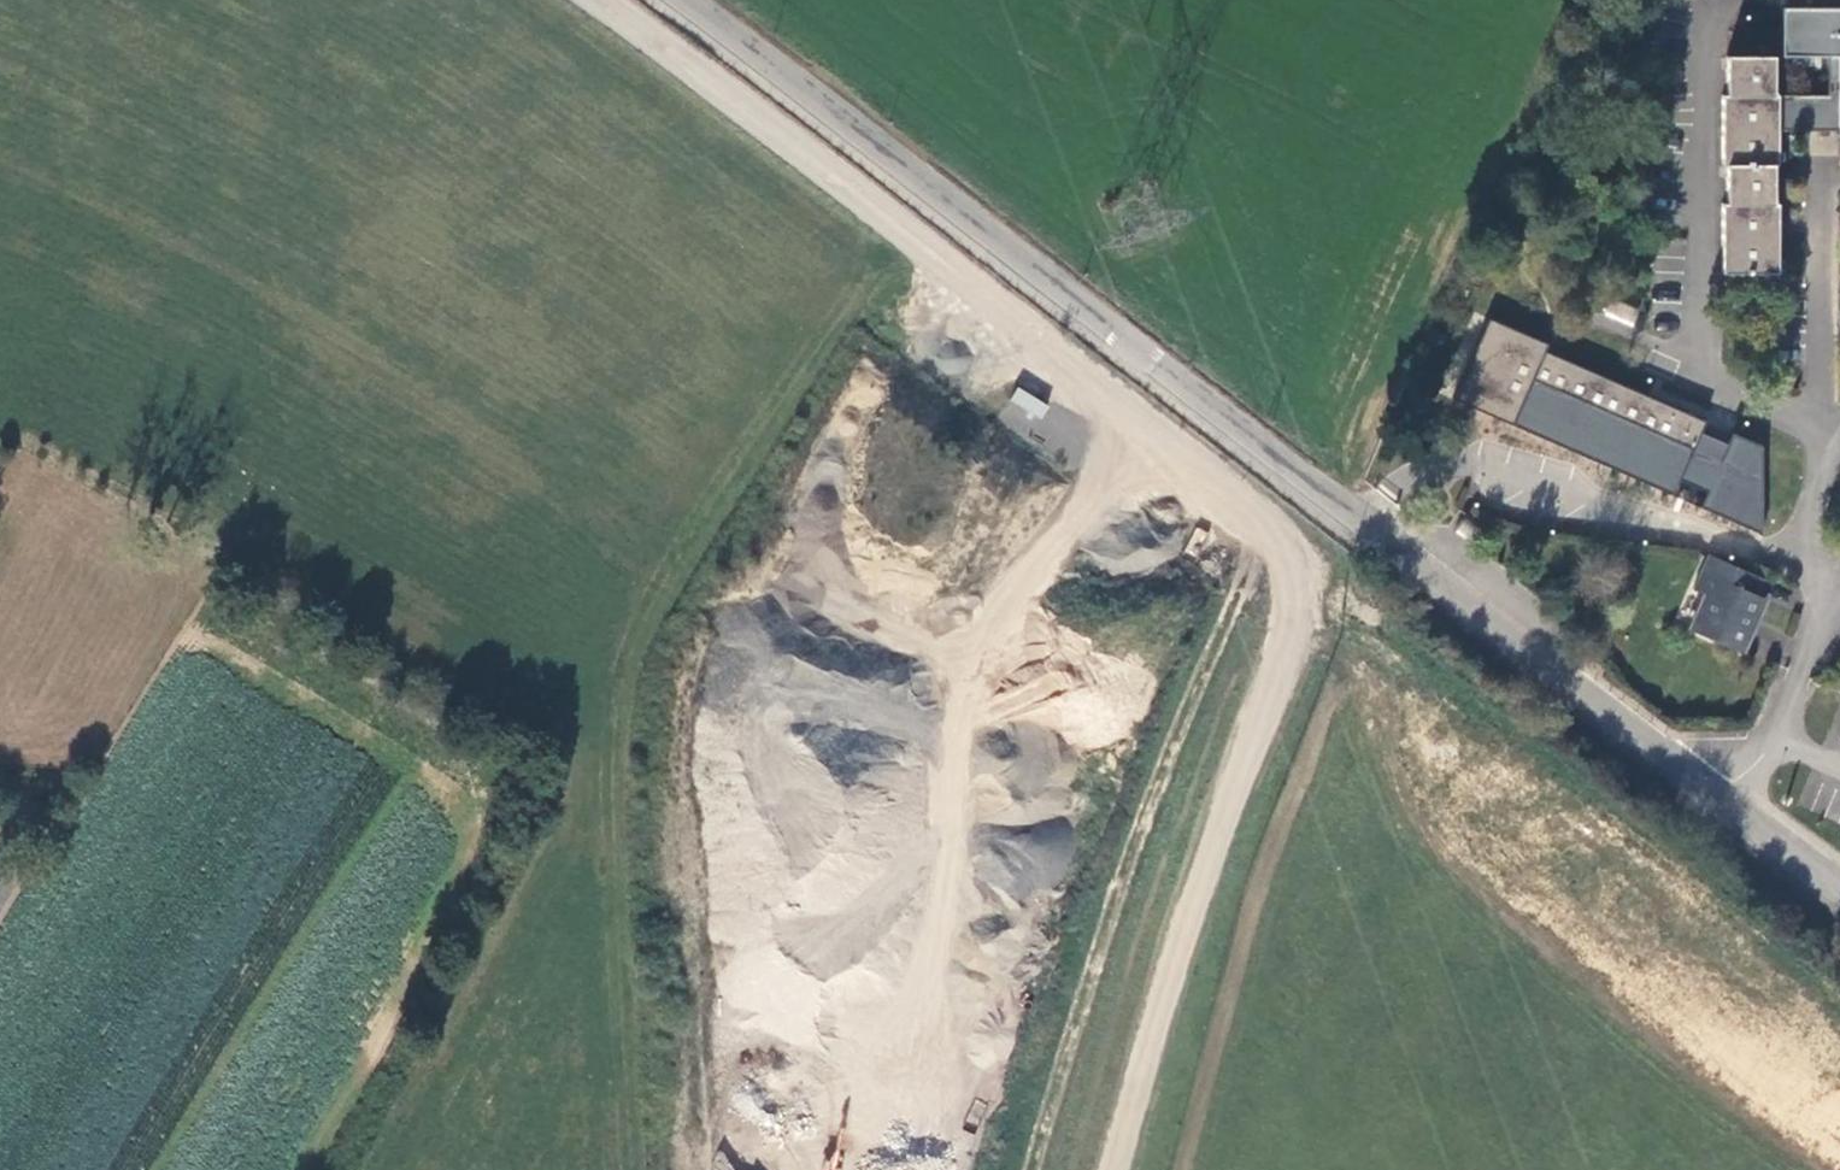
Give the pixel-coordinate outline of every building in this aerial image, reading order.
[(1780,120),(1839,120),(1839,0),(1788,0),(1788,53),(1828,53),(1828,92),(1774,92),(1774,54),(1728,54),(1728,92),(1722,93),(1722,162),(1728,162),(1728,200),(1722,200),(1722,270),(1780,270),(1780,200),(1774,200),(1774,162),(1780,162),(1780,120)] [(1627,336),(1640,313),(1612,298),(1599,321),(1627,336)] [(1675,495),(1709,421),(1546,349),(1548,343),(1488,319),(1452,397),(1675,495)] [(1017,387),(1008,403),(1041,419),(1049,404),(1017,387)] [(1706,596),(1692,627),(1744,648),(1764,602),(1755,598),(1763,581),(1709,556),(1693,590),(1706,596)]
